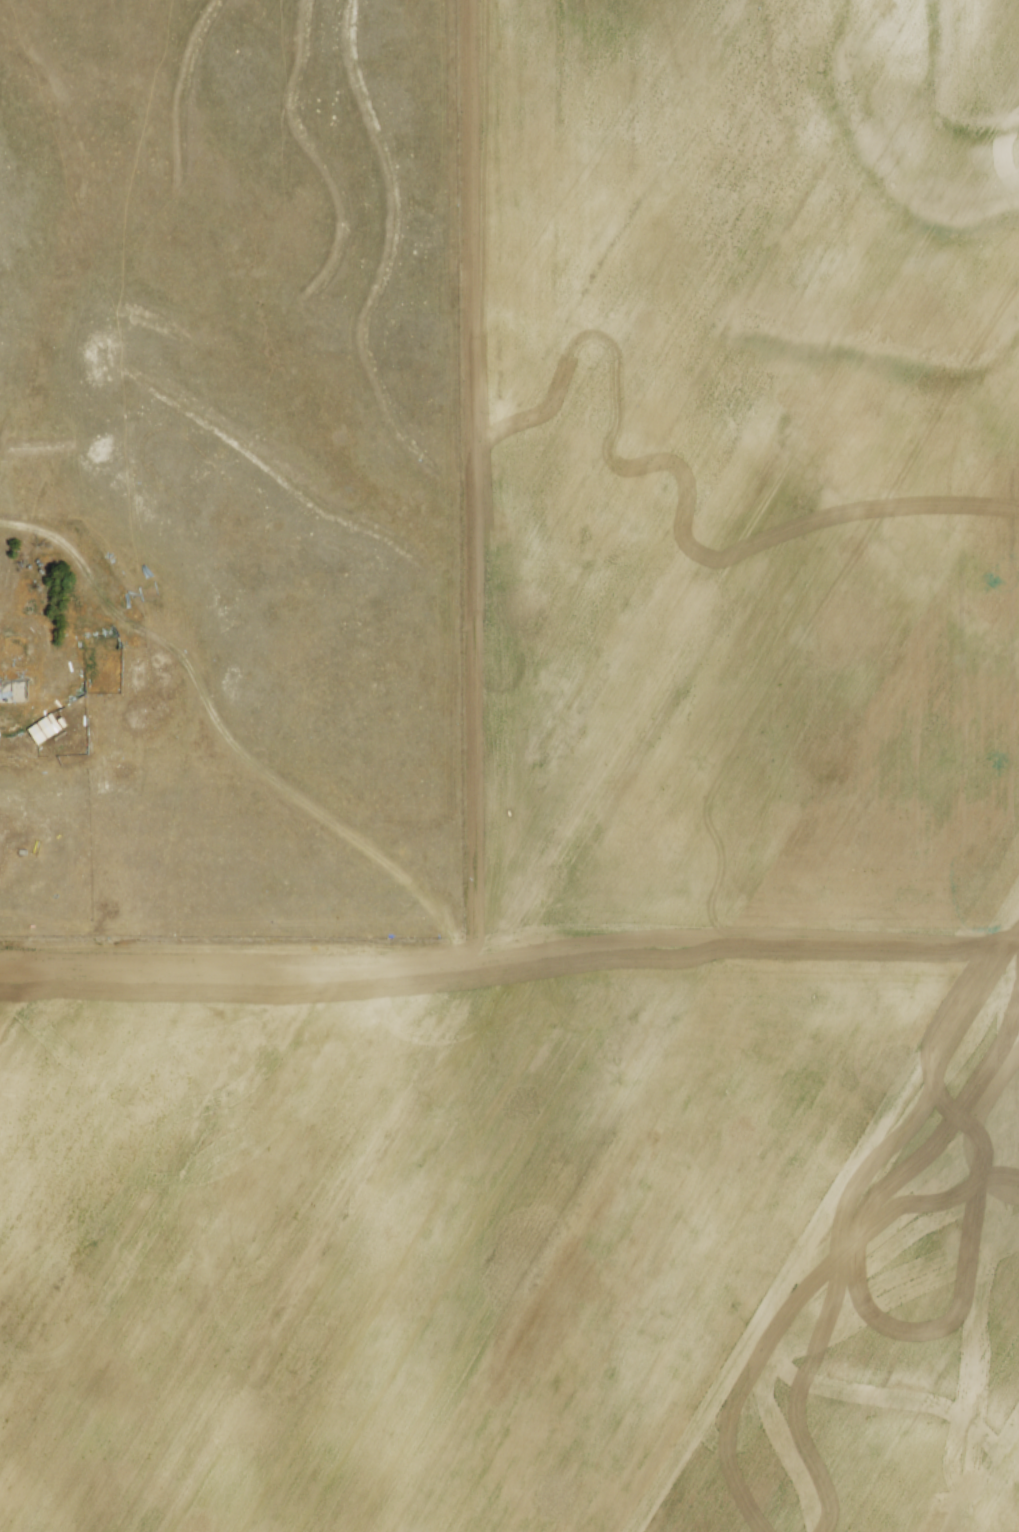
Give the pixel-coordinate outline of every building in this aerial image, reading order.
[(53,704),(26,722),(37,738),(64,719),(53,704)]
